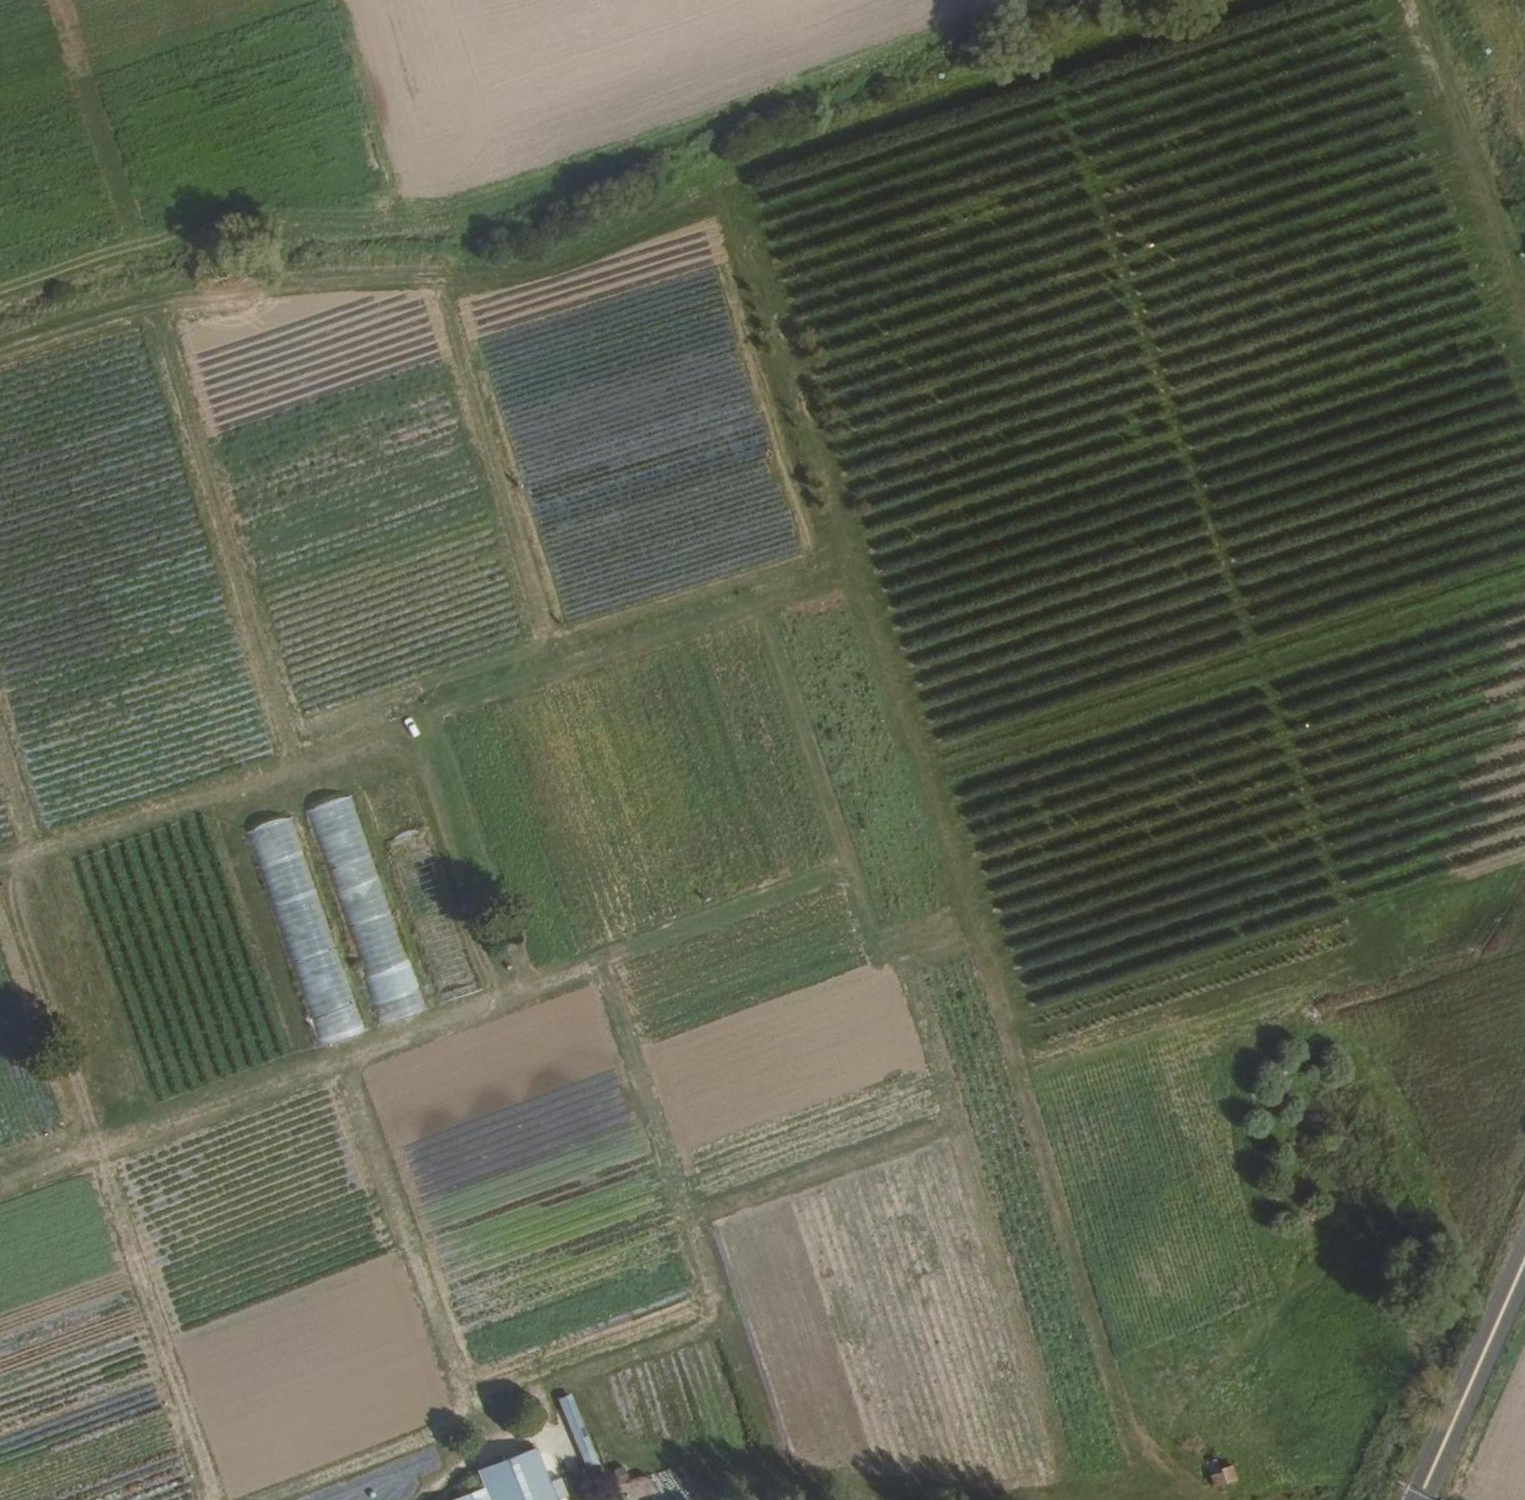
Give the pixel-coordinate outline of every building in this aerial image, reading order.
[(421,1013),(353,794),(310,807),(378,1026),(421,1013)] [(319,1048),(362,1034),(293,814),(249,828),(319,1048)] [(572,1393),(558,1400),(588,1468),(602,1462),(572,1393)] [(532,1455),(471,1478),(477,1494),(461,1499),(548,1499),(532,1455)] [(1235,1464),(1209,1470),(1213,1485),(1238,1478),(1235,1464)]
